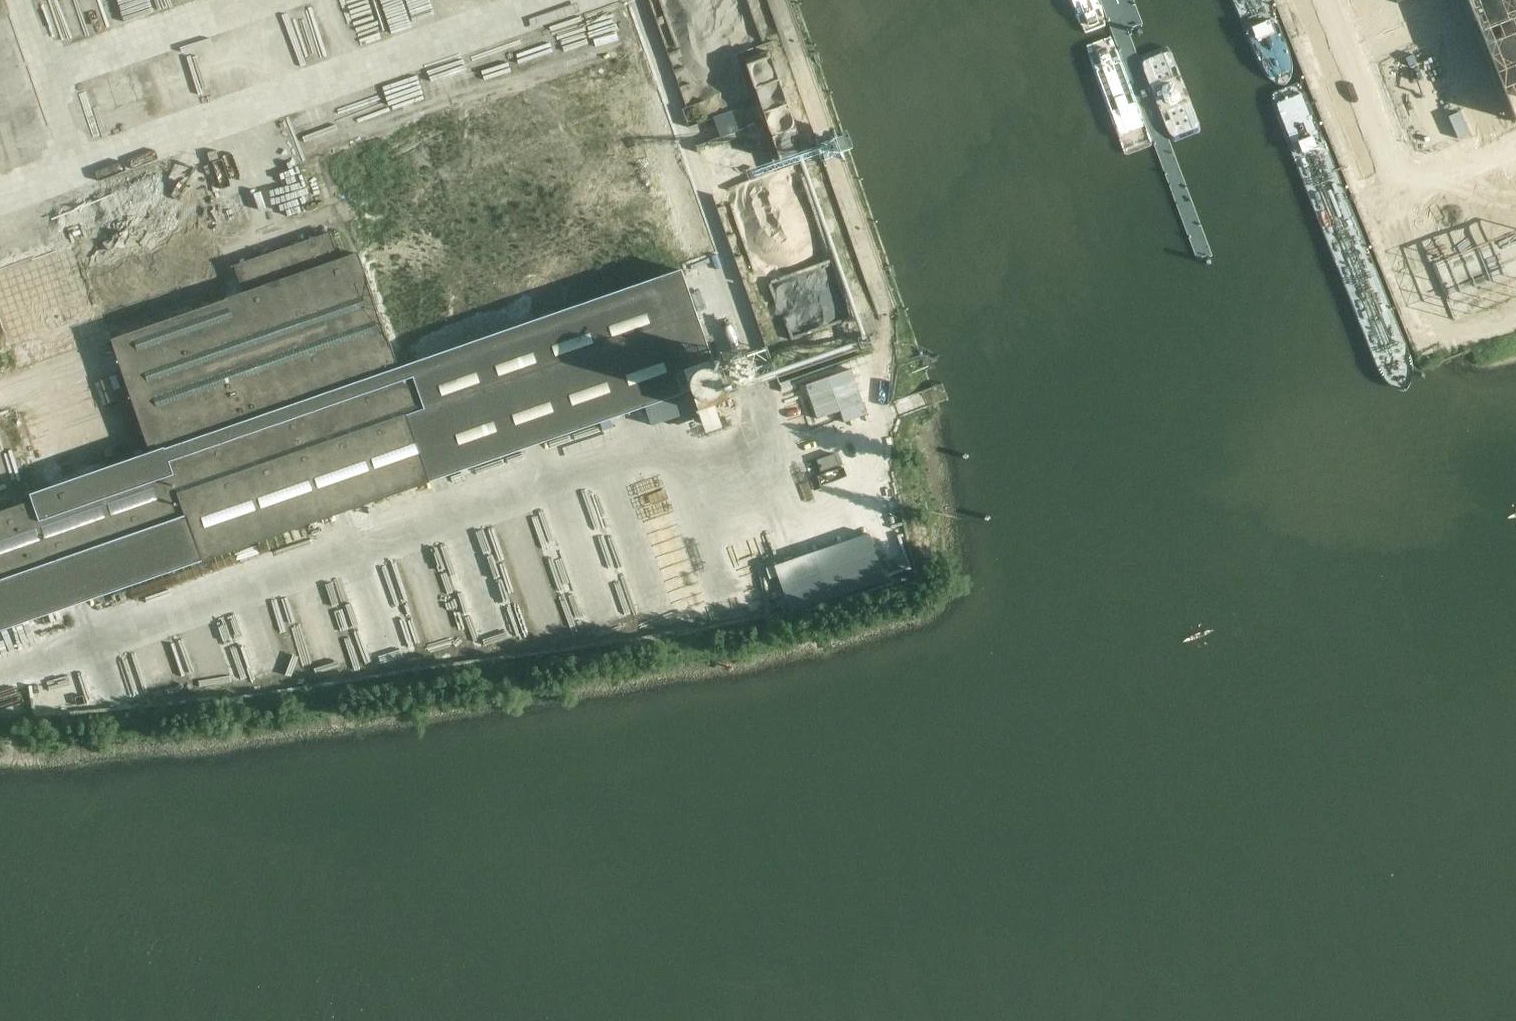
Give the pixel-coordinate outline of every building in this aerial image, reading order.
[(1455,3),(1461,17),(1471,13),(1515,127),(1515,0),(1464,0),(1455,3)] [(622,56),(488,102),(503,144),(637,98),(622,56)] [(150,452),(31,494),(33,501),(0,513),(0,631),(691,391),(698,411),(727,401),(682,270),(701,264),(676,192),(681,190),(661,135),(657,137),(651,119),(623,129),(350,224),(360,251),(339,259),(330,232),(218,271),(194,204),(78,244),(150,452)] [(866,414),(851,369),(806,385),(817,419),(840,411),(844,422),(866,414)] [(835,454),(817,460),(820,471),(838,465),(835,454)]
